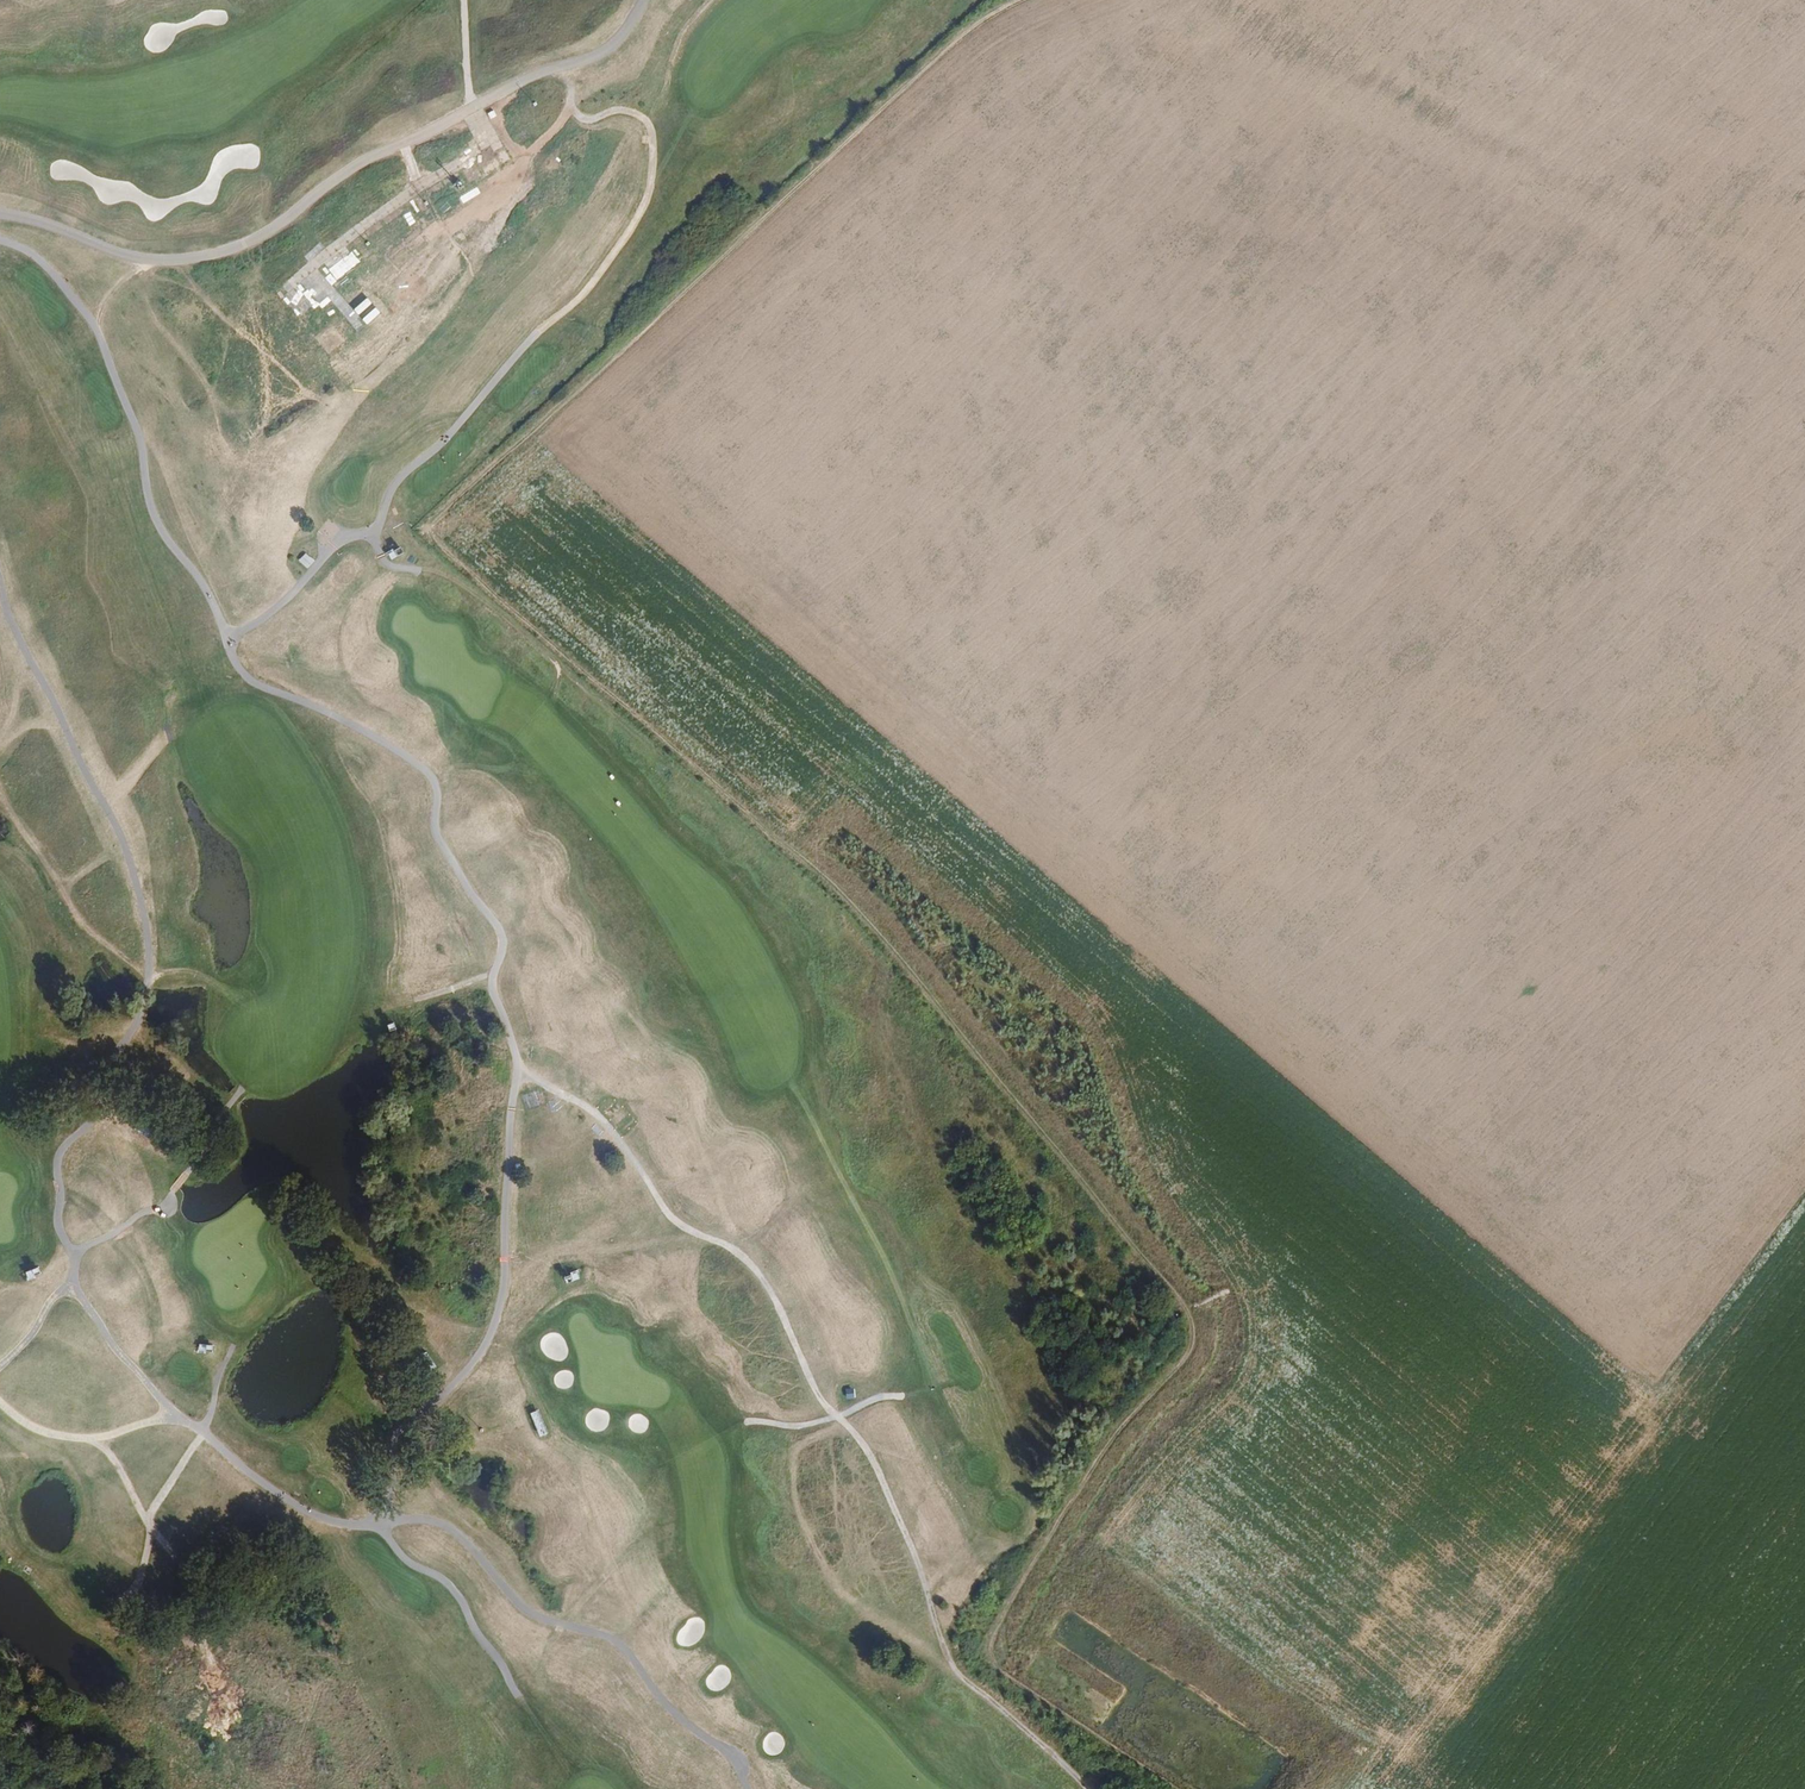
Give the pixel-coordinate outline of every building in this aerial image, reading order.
[(305,553),(299,561),(308,569),(315,561),(305,553)]
